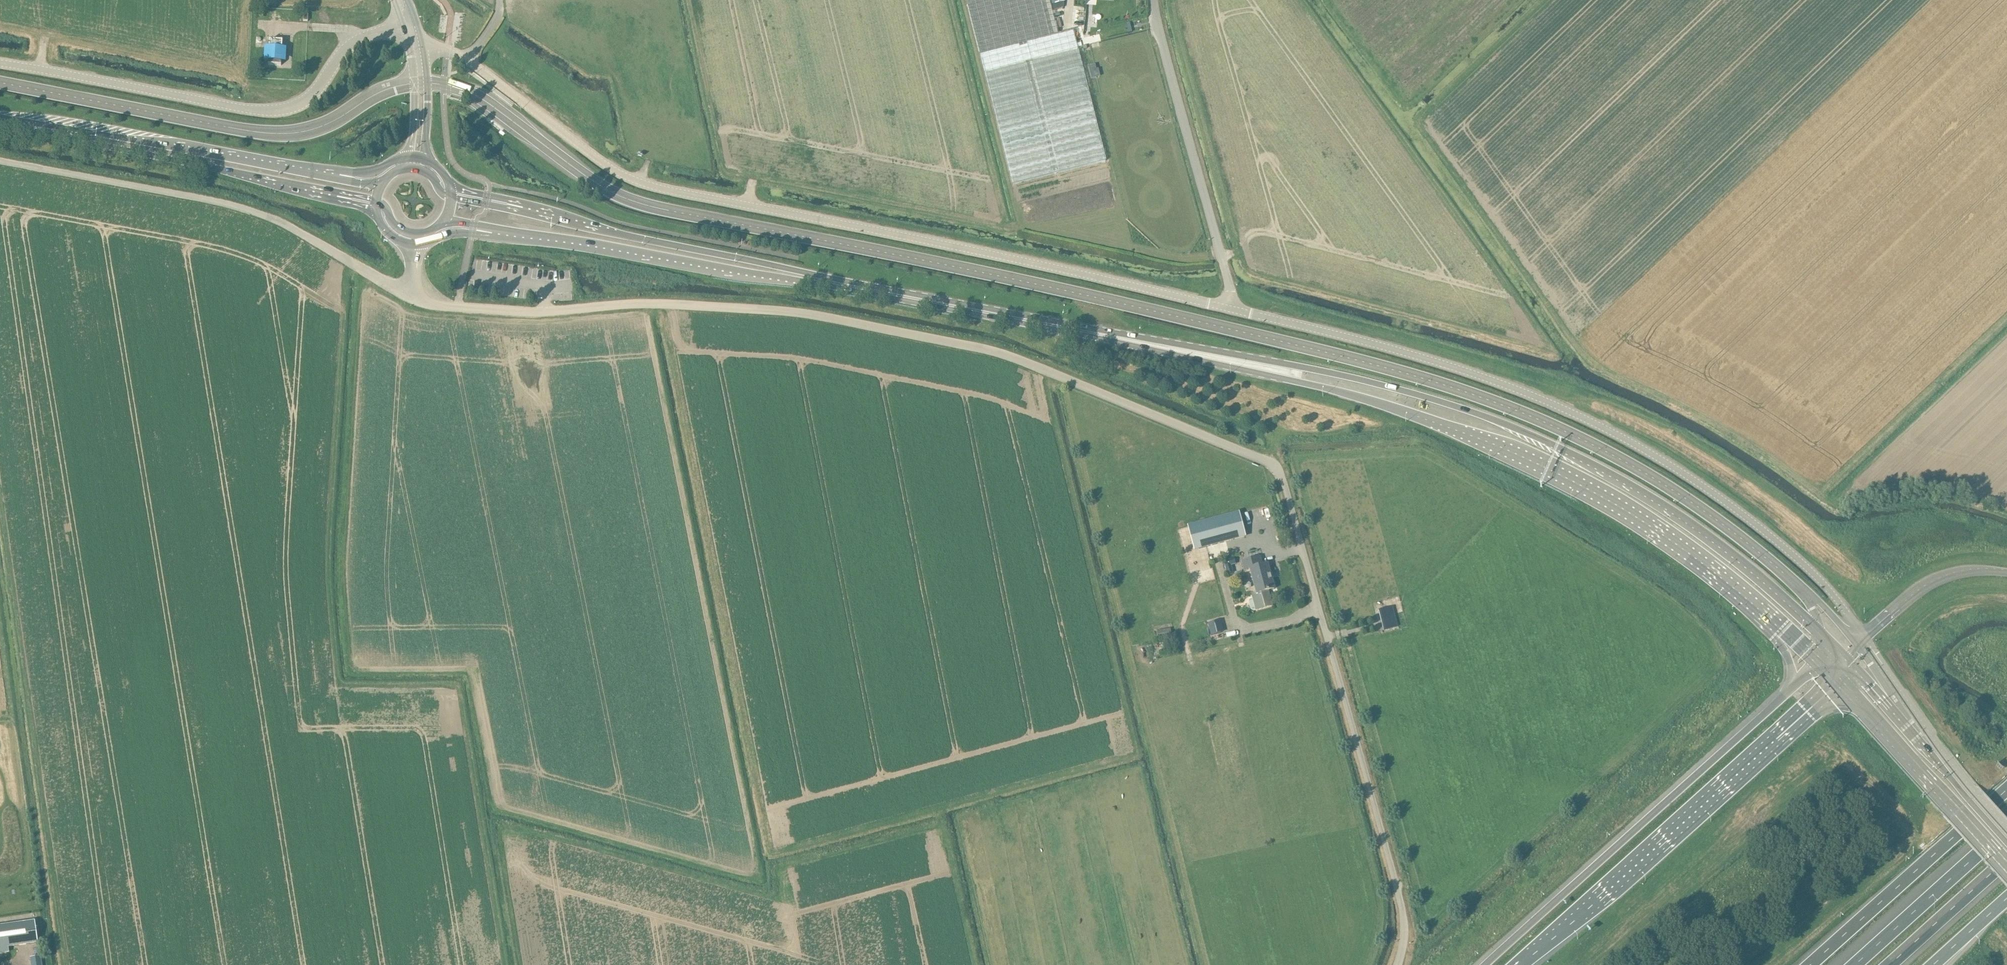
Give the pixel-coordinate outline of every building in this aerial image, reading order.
[(979,54),(1012,185),(1106,161),(1073,31),(1057,35),(1048,0),(965,0),(979,54)] [(281,67),(282,42),(269,41),(268,66),(281,67)] [(1207,548),(1247,537),(1240,512),(1188,526),(1195,551),(1207,548)] [(1244,562),(1241,563),(1244,572),(1249,571),(1251,571),(1257,595),(1252,596),(1254,601),(1250,602),(1249,603),(1251,611),(1253,612),(1257,611),(1257,612),(1272,607),(1268,592),(1275,590),(1268,565),(1262,566),(1260,558),(1259,558),(1257,551),(1247,554),(1249,560),(1244,562)] [(1236,565),(1234,558),(1224,561),(1228,575),(1233,573),(1231,566),(1236,565)] [(1392,607),(1379,611),(1380,616),(1384,631),(1398,627),(1394,613),(1392,607)] [(1221,621),(1208,624),(1212,636),(1224,633),(1221,621)] [(1170,629),(1157,631),(1159,640),(1165,638),(1172,637),(1170,630),(1170,629)] [(38,945),(35,922),(0,926),(0,955),(9,954),(8,949),(38,945)]
